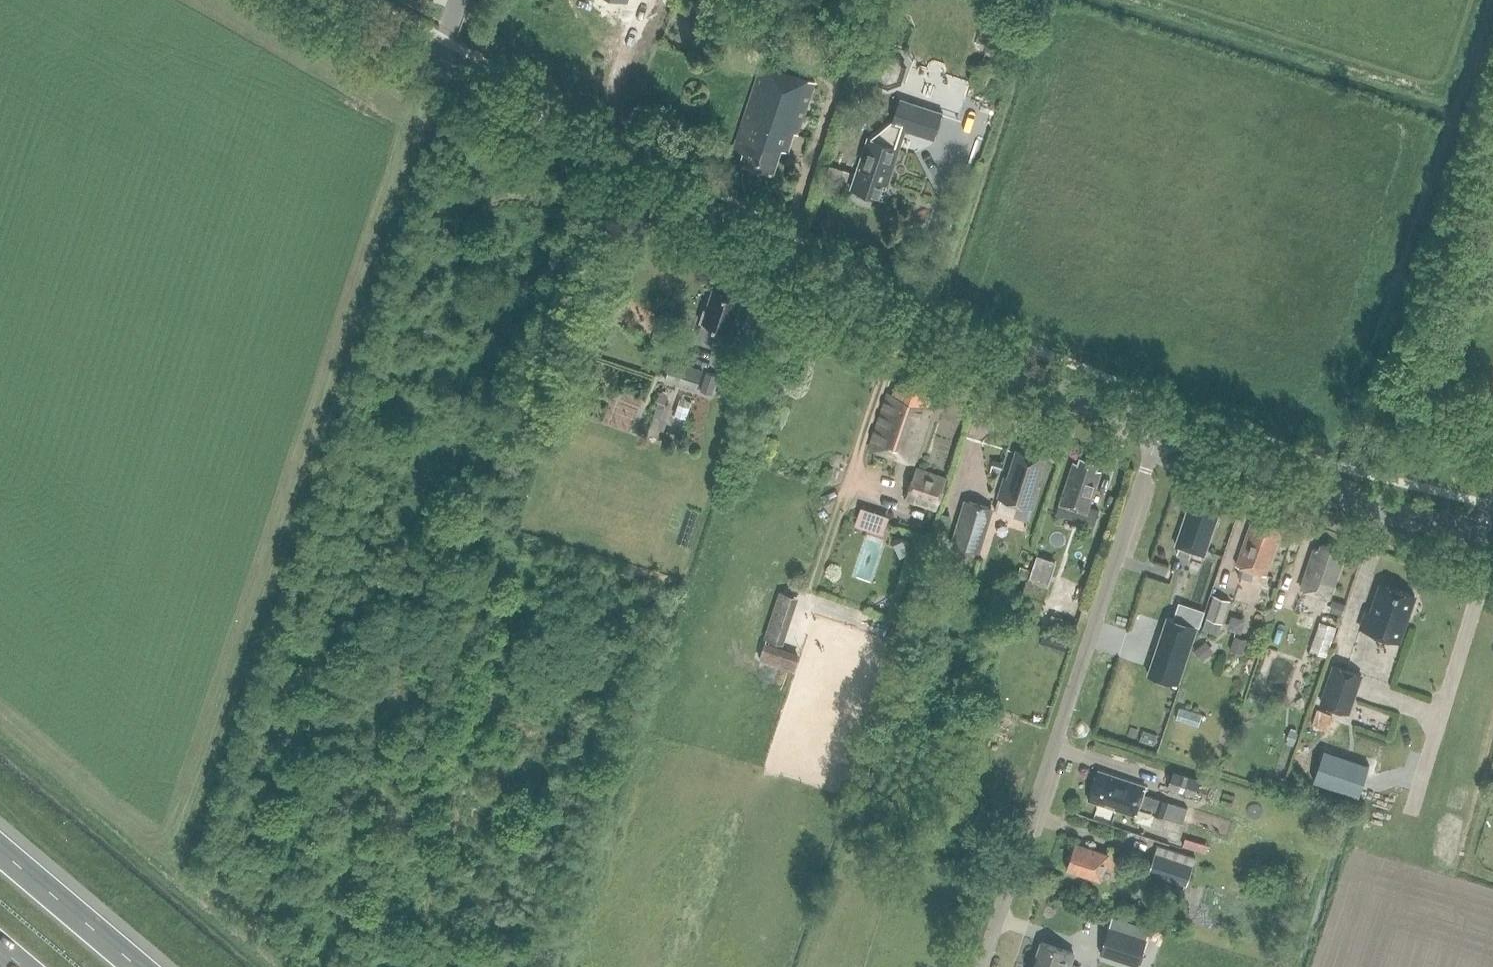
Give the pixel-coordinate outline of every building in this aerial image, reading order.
[(703,20),(698,33),(711,38),(716,25),(703,20)] [(870,46),(861,77),(872,80),(871,85),(887,89),(901,85),(907,65),(899,54),(870,46)] [(815,83),(760,65),(733,149),(744,153),(741,163),(773,173),(781,150),(788,152),(793,134),(798,135),(815,83)] [(867,98),(871,85),(872,80),(861,77),(856,95),(867,98)] [(903,129),(934,139),(942,114),(900,100),(892,125),(886,144),(868,138),(851,190),(878,199),(883,184),(887,185),(899,149),(896,148),(903,129)] [(716,328),(729,332),(740,299),(714,290),(707,311),(704,310),(700,323),(703,324),(698,339),(711,343),(716,328)] [(697,391),(704,370),(673,360),(666,381),(697,391)] [(713,394),(719,376),(708,372),(702,391),(713,394)] [(926,426),(925,425),(931,409),(926,408),(930,397),(921,394),(925,383),(908,378),(904,389),(897,387),(893,396),(888,395),(870,448),(913,463),(926,426)] [(649,433),(680,443),(682,435),(665,430),(668,420),(654,416),(649,433)] [(1004,479),(999,497),(1032,508),(1038,490),(1035,489),(1044,460),(1039,458),(1040,455),(1032,450),(1023,449),(1022,453),(1017,451),(1007,480),(1004,479)] [(1099,510),(1089,507),(1100,472),(1096,470),(1098,463),(1081,458),(1078,464),(1074,463),(1057,512),(1084,521),(1082,527),(1092,530),(1099,510)] [(936,512),(948,477),(916,467),(905,500),(905,502),(936,512)] [(965,501),(952,544),(980,553),(994,509),(965,501)] [(1176,545),(1181,547),(1178,554),(1188,558),(1191,550),(1204,554),(1217,515),(1212,513),(1214,507),(1197,502),(1195,508),(1190,506),(1176,545)] [(886,531),(891,513),(862,505),(857,523),(886,531)] [(1237,566),(1240,567),(1238,575),(1252,580),(1255,572),(1265,575),(1280,530),(1258,522),(1256,528),(1251,526),(1237,566)] [(947,565),(947,564),(951,552),(953,547),(942,544),(936,562),(947,565)] [(1301,589),(1329,599),(1342,559),(1336,558),(1338,551),(1322,546),(1320,552),(1314,550),(1301,589)] [(1025,580),(1028,569),(1020,567),(1017,577),(1025,580)] [(1040,613),(1048,586),(1027,580),(1016,615),(1029,619),(1032,610),(1040,613)] [(1415,596),(1381,585),(1371,612),(1367,611),(1361,629),(1399,642),(1409,614),(1411,613),(1415,602),(1414,599),(1415,596)] [(799,598),(780,592),(764,638),(783,644),(799,598)] [(1206,618),(1222,623),(1229,601),(1213,596),(1206,618)] [(1332,602),(1327,616),(1339,620),(1343,606),(1332,602)] [(1303,612),(1299,624),(1313,629),(1317,617),(1303,612)] [(1234,613),(1231,627),(1245,631),(1248,616),(1234,613)] [(1218,635),(1222,623),(1206,618),(1203,630),(1218,635)] [(1193,631),(1163,621),(1144,678),(1174,688),(1193,631)] [(1337,627),(1321,622),(1310,651),(1327,657),(1337,627)] [(1247,641),(1233,636),(1229,651),(1243,655),(1247,641)] [(1206,641),(1194,651),(1202,661),(1214,652),(1206,641)] [(799,655),(765,643),(759,660),(794,672),(799,655)] [(1351,713),(1363,675),(1332,664),(1319,704),(1350,714),(1351,713)] [(1173,740),(1191,745),(1193,737),(1189,736),(1191,725),(1200,727),(1204,711),(1182,705),(1173,740)] [(1328,729),(1333,715),(1318,710),(1313,724),(1328,729)] [(1288,740),(1296,743),(1299,734),(1290,732),(1287,740),(1288,740)] [(1326,751),(1315,784),(1360,799),(1371,766),(1326,751)] [(1173,773),(1169,787),(1196,795),(1200,781),(1173,773)] [(1152,814),(1183,824),(1188,809),(1142,794),(1144,787),(1105,774),(1103,780),(1097,778),(1092,794),(1098,796),(1096,802),(1135,815),(1138,805),(1153,810),(1152,814)] [(1482,801),(1492,804),(1492,790),(1486,788),(1482,801)] [(1104,869),(1113,871),(1118,858),(1109,855),(1075,844),(1066,870),(1100,881),(1104,869)] [(1156,853),(1149,874),(1187,886),(1193,866),(1156,853)] [(1112,922),(1101,953),(1139,966),(1150,935),(1112,922)] [(1034,966),(1076,966),(1069,965),(1073,954),(1042,943),(1034,966)]
